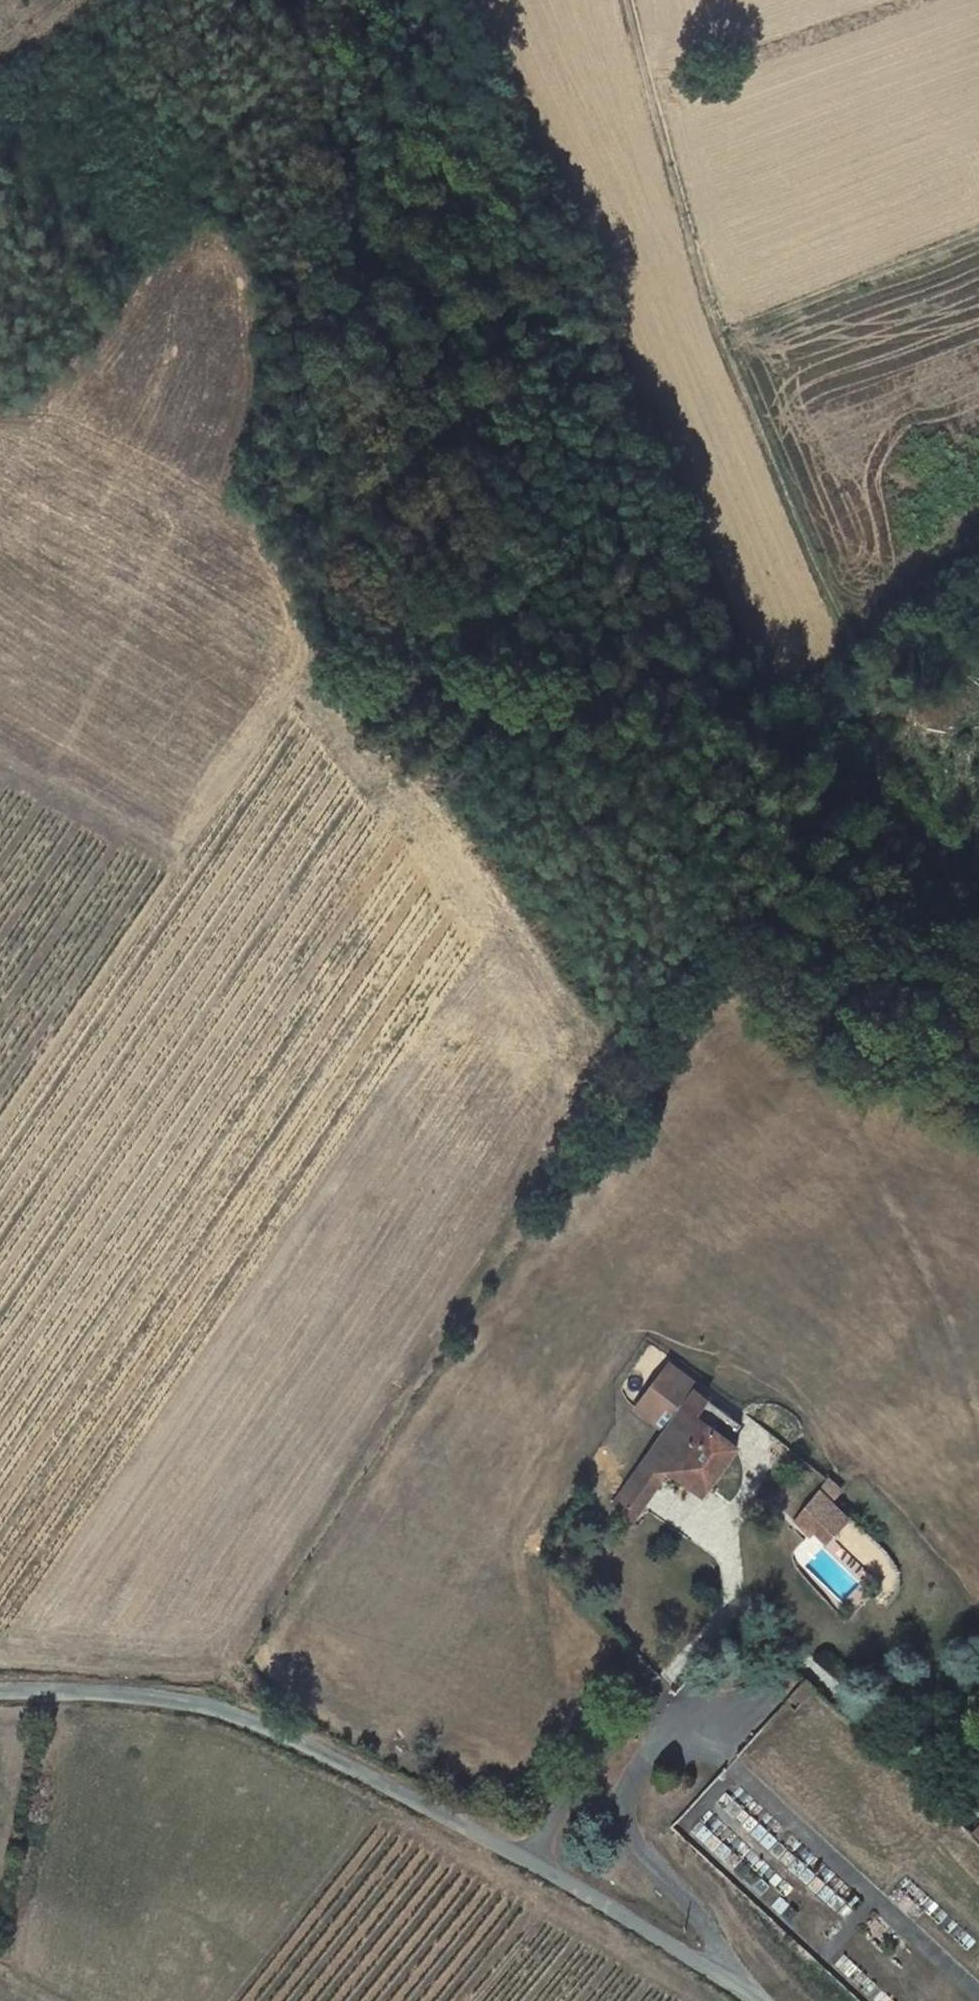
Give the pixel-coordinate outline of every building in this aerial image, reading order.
[(679,1374),(696,1386),(702,1378),(685,1365),(679,1374)] [(630,1506),(651,1521),(687,1471),(723,1495),(756,1447),(748,1440),(760,1424),(713,1391),(716,1387),(702,1378),(696,1386),(679,1374),(667,1392),(678,1400),(664,1419),(683,1432),(630,1506)] [(664,1419),(678,1400),(667,1392),(653,1411),(664,1419)] [(814,1522),(833,1540),(842,1530),(823,1512),(814,1522)]
